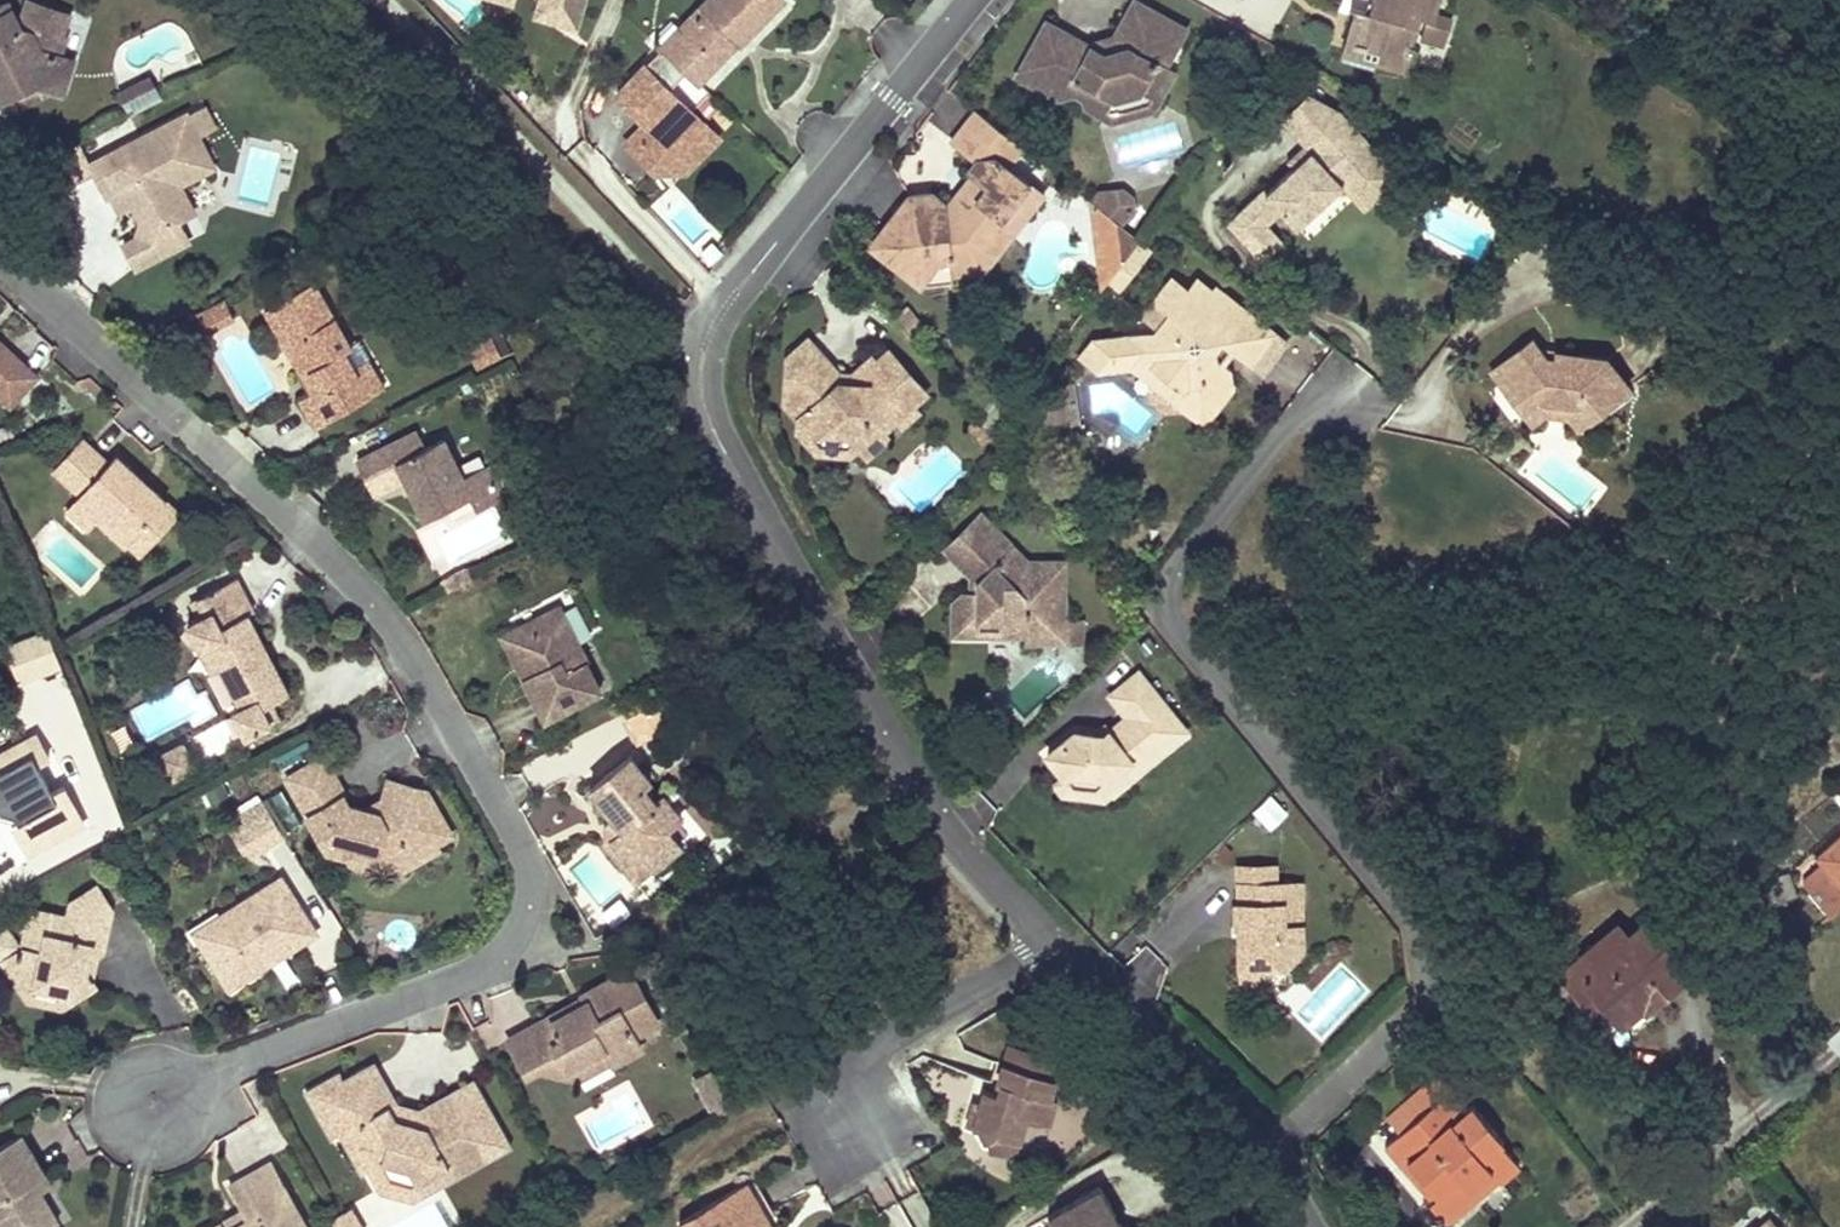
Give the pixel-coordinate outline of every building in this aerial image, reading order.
[(57,51),(63,32),(59,30),(66,9),(38,0),(25,0),(17,24),(5,0),(4,0),(0,2),(0,97),(34,79),(51,84),(61,87),(71,55),(57,51)] [(539,9),(573,25),(575,20),(578,13),(582,6),(584,0),(543,0),(539,9)] [(697,82),(732,42),(729,38),(759,4),(764,8),(772,0),(702,0),(678,27),(672,21),(655,41),(653,43),(659,49),(662,46),(687,70),(686,71),(697,82)] [(1344,44),(1378,53),(1375,62),(1405,70),(1420,17),(1426,19),(1420,40),(1443,46),(1451,21),(1434,16),(1439,0),(1372,0),(1371,4),(1368,15),(1353,10),(1344,44)] [(1356,0),(1353,10),(1368,15),(1371,4),(1356,0)] [(1103,55),(1087,46),(1047,25),(1017,78),(1056,100),(1065,97),(1068,92),(1081,99),(1085,108),(1101,117),(1110,99),(1138,92),(1156,102),(1172,73),(1163,68),(1184,29),(1134,1),(1118,29),(1123,32),(1119,39),(1122,47),(1103,55)] [(734,44),(764,8),(759,4),(729,38),(732,42),(734,44)] [(1114,35),(1087,46),(1103,55),(1122,47),(1119,39),(1123,32),(1118,29),(1114,35)] [(1344,44),(1341,53),(1375,62),(1378,53),(1344,44)] [(687,70),(662,46),(659,49),(643,66),(667,90),(686,71),(687,70)] [(117,92),(126,111),(156,95),(146,76),(117,92)] [(51,84),(34,79),(0,97),(0,99),(4,107),(51,84)] [(1110,99),(1101,117),(1109,121),(1151,110),(1156,102),(1138,92),(1110,99)] [(1307,93),(1279,119),(1301,143),(1338,109),(1307,93)] [(1255,253),(1275,234),(1266,223),(1280,210),(1295,226),(1340,184),(1346,191),(1382,156),(1338,109),(1301,143),(1307,149),(1264,191),(1261,187),(1224,222),(1255,253)] [(908,196),(878,234),(880,256),(919,287),(952,283),(952,276),(950,259),(975,256),(1003,221),(1026,219),(1044,195),(1009,167),(1023,149),(975,112),(951,142),(976,162),(968,172),(973,176),(978,180),(952,212),(943,213),(942,203),(931,194),(908,196)] [(107,199),(111,197),(122,191),(131,207),(139,222),(134,240),(122,246),(136,270),(163,255),(157,245),(160,231),(177,222),(192,214),(178,186),(212,169),(185,117),(90,167),(107,199)] [(1382,156),(1346,191),(1363,208),(1399,174),(1382,156)] [(948,208),(942,203),(943,213),(952,212),(978,180),(973,176),(948,208)] [(1099,207),(1121,224),(1133,207),(1132,197),(1123,190),(1112,191),(1099,207)] [(122,191),(111,197),(119,214),(131,207),(122,191)] [(1091,201),(1099,207),(1112,191),(1099,192),(1091,201)] [(1099,207),(1091,201),(1099,272),(1103,272),(1104,287),(1109,280),(1120,266),(1136,245),(1141,239),(1121,224),(1099,207)] [(950,259),(952,276),(984,272),(1026,219),(1003,221),(975,256),(950,259)] [(157,245),(163,255),(188,242),(177,222),(160,231),(157,245)] [(878,234),(868,246),(880,256),(878,234)] [(1275,234),(1255,253),(1260,259),(1281,240),(1275,234)] [(1136,245),(1120,266),(1132,275),(1148,254),(1136,245)] [(1182,264),(1171,278),(1188,291),(1196,280),(1210,292),(1213,288),(1182,264)] [(1120,266),(1109,280),(1121,288),(1132,275),(1120,266)] [(1142,348),(1126,337),(1091,342),(1079,359),(1096,372),(1127,367),(1146,364),(1180,391),(1183,411),(1217,405),(1230,388),(1228,371),(1217,363),(1213,359),(1212,350),(1220,341),(1229,348),(1249,364),(1273,334),(1242,310),(1240,314),(1226,304),(1228,299),(1213,288),(1210,292),(1196,280),(1188,291),(1171,278),(1154,299),(1170,313),(1154,332),(1142,348)] [(255,307),(291,376),(298,373),(306,389),(299,393),(284,401),(298,428),(358,398),(344,371),(334,351),(341,347),(307,280),(255,307)] [(219,296),(192,309),(203,331),(230,317),(219,296)] [(1242,310),(1228,299),(1226,304),(1240,314),(1242,310)] [(921,330),(904,309),(894,317),(911,338),(921,330)] [(1154,332),(1126,337),(1142,348),(1154,332)] [(475,364),(499,359),(495,338),(471,343),(475,364)] [(803,392),(789,405),(802,420),(802,433),(812,445),(825,433),(850,434),(862,447),(871,457),(896,435),(891,429),(901,420),(906,425),(923,410),(918,405),(931,393),(893,351),(880,361),(876,358),(856,374),(856,383),(844,382),(844,374),(812,338),(791,357),(790,379),(803,392)] [(1505,388),(1522,408),(1539,395),(1577,401),(1589,417),(1629,387),(1606,357),(1538,348),(1530,338),(1510,354),(1525,373),(1505,388)] [(1213,359),(1217,363),(1229,348),(1220,341),(1212,350),(1213,359)] [(7,407),(32,381),(1,352),(4,349),(0,345),(0,400),(7,407)] [(4,349),(1,352),(32,381),(35,377),(4,349)] [(1510,354),(1490,369),(1505,388),(1525,373),(1510,354)] [(358,364),(344,371),(358,398),(371,391),(358,364)] [(1146,364),(1127,367),(1183,411),(1180,391),(1146,364)] [(298,373),(291,376),(299,393),(306,389),(298,373)] [(856,374),(844,374),(844,382),(856,383),(856,374)] [(790,379),(789,405),(803,392),(790,379)] [(1539,395),(1522,408),(1530,420),(1543,411),(1569,415),(1577,426),(1589,417),(1577,401),(1539,395)] [(667,401),(662,403),(665,414),(671,412),(667,401)] [(1217,405),(1183,411),(1203,426),(1217,405)] [(1073,408),(1058,411),(1060,425),(1075,421),(1073,408)] [(985,428),(977,418),(967,427),(974,436),(985,428)] [(992,437),(989,433),(985,428),(974,436),(982,446),(992,437)] [(421,432),(360,463),(376,494),(408,477),(429,518),(473,495),(480,508),(505,495),(490,465),(465,478),(445,439),(428,447),(421,432)] [(825,433),(812,445),(821,455),(852,456),(862,447),(850,434),(825,433)] [(79,440),(51,471),(77,496),(73,500),(95,521),(123,546),(138,530),(151,543),(177,515),(113,457),(106,465),(79,440)] [(86,532),(95,521),(73,500),(63,511),(86,532)] [(985,514),(976,522),(995,541),(1004,533),(985,514)] [(1084,624),(1065,622),(1067,563),(1032,561),(1004,533),(995,541),(976,522),(949,549),(975,575),(981,575),(980,590),(974,590),(968,590),(956,600),(956,618),(1003,620),(1002,633),(1030,635),(1030,642),(1062,643),(1062,635),(1083,635),(1084,624)] [(137,559),(151,543),(138,530),(123,546),(137,559)] [(473,576),(467,565),(442,578),(448,589),(473,576)] [(203,618),(192,623),(205,648),(214,643),(226,666),(246,705),(237,710),(249,733),(272,721),(264,705),(290,692),(272,656),(266,659),(260,647),(266,644),(249,612),(254,610),(238,579),(201,597),(210,614),(203,618)] [(201,597),(195,601),(203,618),(210,614),(201,597)] [(505,635),(515,655),(529,659),(536,672),(527,677),(546,715),(600,687),(586,660),(589,659),(562,606),(541,617),(537,629),(525,625),(505,635)] [(956,618),(955,631),(1002,633),(1003,620),(956,618)] [(1083,635),(1062,635),(1062,643),(1083,643),(1083,635)] [(20,693),(62,676),(48,640),(6,657),(20,693)] [(214,643),(205,648),(217,671),(226,666),(214,643)] [(272,656),(266,644),(260,647),(266,659),(272,656)] [(529,659),(515,655),(527,677),(536,672),(529,659)] [(1077,732),(1049,754),(1071,781),(1103,783),(1134,759),(1150,760),(1187,730),(1135,665),(1107,688),(1130,716),(1100,740),(1095,734),(1077,732)] [(664,698),(628,716),(642,741),(677,722),(664,698)] [(108,727),(121,755),(140,746),(127,718),(108,727)] [(32,859),(86,829),(65,791),(49,800),(35,774),(50,765),(37,741),(0,762),(0,820),(12,823),(32,859)] [(329,848),(347,852),(360,845),(382,850),(390,863),(395,873),(441,846),(439,842),(454,834),(429,790),(391,780),(387,794),(383,810),(363,806),(350,802),(344,793),(347,792),(325,753),(288,774),(322,835),(332,837),(329,848)] [(191,779),(179,755),(157,767),(169,790),(191,779)] [(592,787),(616,817),(625,829),(614,838),(631,859),(642,850),(655,865),(681,844),(668,828),(683,816),(666,796),(659,801),(645,784),(652,777),(633,755),(592,787)] [(236,794),(228,780),(206,791),(214,806),(236,794)] [(387,794),(363,806),(383,810),(387,794)] [(1271,794),(1252,810),(1269,830),(1288,814),(1271,794)] [(285,834),(260,795),(240,808),(248,822),(234,830),(251,856),(265,847),(285,834)] [(625,829),(616,817),(605,826),(605,840),(637,879),(655,865),(642,850),(631,859),(614,838),(625,829)] [(1839,835),(1814,856),(1819,863),(1802,879),(1802,886),(1828,915),(1839,905),(1839,836),(1839,835)] [(360,845),(347,852),(352,861),(380,869),(390,863),(382,850),(360,845)] [(1271,886),(1270,868),(1234,869),(1234,887),(1271,886)] [(255,962),(295,937),(298,943),(317,931),(282,877),(224,914),(222,912),(191,932),(197,943),(202,939),(232,985),(258,969),(255,962)] [(1232,906),(1232,930),(1235,930),(1239,930),(1239,940),(1236,941),(1236,968),(1274,967),(1281,967),(1297,950),(1296,886),(1271,886),(1234,887),(1235,906),(1232,906)] [(1757,887),(1746,890),(1754,910),(1764,906),(1757,887)] [(29,999),(42,991),(65,995),(73,1008),(98,991),(94,985),(89,978),(92,964),(99,959),(105,955),(114,914),(99,892),(75,908),(72,924),(34,916),(26,955),(8,968),(29,999)] [(1560,973),(1593,1010),(1603,1002),(1621,1022),(1643,1003),(1646,1006),(1686,972),(1645,922),(1627,937),(1616,925),(1560,973)] [(255,962),(258,969),(298,943),(295,937),(255,962)] [(289,955),(276,961),(286,984),(300,977),(289,955)] [(94,985),(99,959),(92,964),(89,978),(94,985)] [(1258,986),(1274,967),(1236,968),(1237,986),(1258,986)] [(530,1073),(542,1067),(562,1055),(569,1068),(606,1047),(612,1059),(615,1062),(642,1047),(635,1035),(659,1022),(630,970),(585,995),(586,998),(589,1003),(576,1010),(574,1005),(512,1040),(530,1073)] [(67,1012),(73,1008),(65,995),(42,991),(29,999),(33,1005),(67,1012)] [(586,998),(574,1005),(576,1010),(589,1003),(586,998)] [(1603,1002),(1593,1010),(1620,1042),(1653,1014),(1646,1006),(1643,1003),(1621,1022),(1603,1002)] [(1007,1043),(1002,1060),(1013,1063),(1018,1050),(1022,1048),(1007,1043)] [(562,1055),(542,1067),(563,1073),(578,1078),(612,1059),(606,1047),(569,1068),(562,1055)] [(979,1129),(985,1140),(996,1134),(1017,1140),(1023,1121),(1026,1122),(1028,1118),(1046,1124),(1055,1099),(1050,1097),(1056,1076),(1040,1072),(1045,1058),(1042,1053),(1022,1048),(1018,1050),(1013,1063),(1002,1060),(995,1082),(1000,1084),(996,1093),(984,1089),(980,1102),(973,1100),(964,1125),(979,1129)] [(1061,1059),(1042,1053),(1045,1058),(1040,1072),(1056,1076),(1061,1059)] [(377,1061),(367,1067),(394,1116),(416,1122),(420,1109),(422,1107),(399,1102),(377,1061)] [(737,1104),(716,1066),(699,1075),(720,1114),(737,1104)] [(394,1116),(367,1067),(341,1081),(336,1074),(308,1089),(334,1137),(342,1133),(363,1170),(370,1166),(381,1161),(410,1168),(420,1185),(508,1135),(476,1078),(422,1107),(420,1109),(416,1122),(394,1116)] [(1449,1090),(1437,1076),(1386,1121),(1398,1134),(1449,1090)] [(1384,1146),(1401,1166),(1407,1161),(1435,1194),(1430,1199),(1428,1201),(1446,1222),(1479,1193),(1471,1185),(1490,1169),(1498,1178),(1500,1180),(1518,1164),(1499,1143),(1502,1140),(1471,1105),(1466,1109),(1449,1090),(1398,1134),(1384,1146)] [(996,1134),(985,1140),(991,1151),(1011,1157),(1017,1140),(996,1134)] [(381,1161),(370,1166),(383,1191),(416,1199),(513,1144),(508,1135),(420,1185),(410,1168),(381,1161)] [(62,1222),(46,1196),(39,1186),(51,1178),(26,1138),(0,1154),(0,1226),(54,1226),(62,1222)] [(274,1160),(233,1184),(246,1208),(252,1218),(235,1226),(312,1226),(274,1160)] [(1407,1161),(1401,1166),(1430,1199),(1435,1194),(1407,1161)] [(1471,1185),(1479,1193),(1498,1178),(1490,1169),(1471,1185)] [(51,1178),(39,1186),(46,1196),(57,1189),(51,1178)] [(681,1226),(762,1226),(770,1223),(746,1183),(678,1222),(681,1226)] [(1121,1226),(1097,1185),(1046,1215),(1051,1224),(1046,1226),(1122,1226),(1121,1226)] [(358,1205),(349,1210),(359,1226),(371,1226),(358,1205)] [(223,1221),(227,1226),(235,1226),(252,1218),(246,1208),(223,1221)] [(349,1210),(337,1217),(343,1226),(359,1226),(349,1210)]
